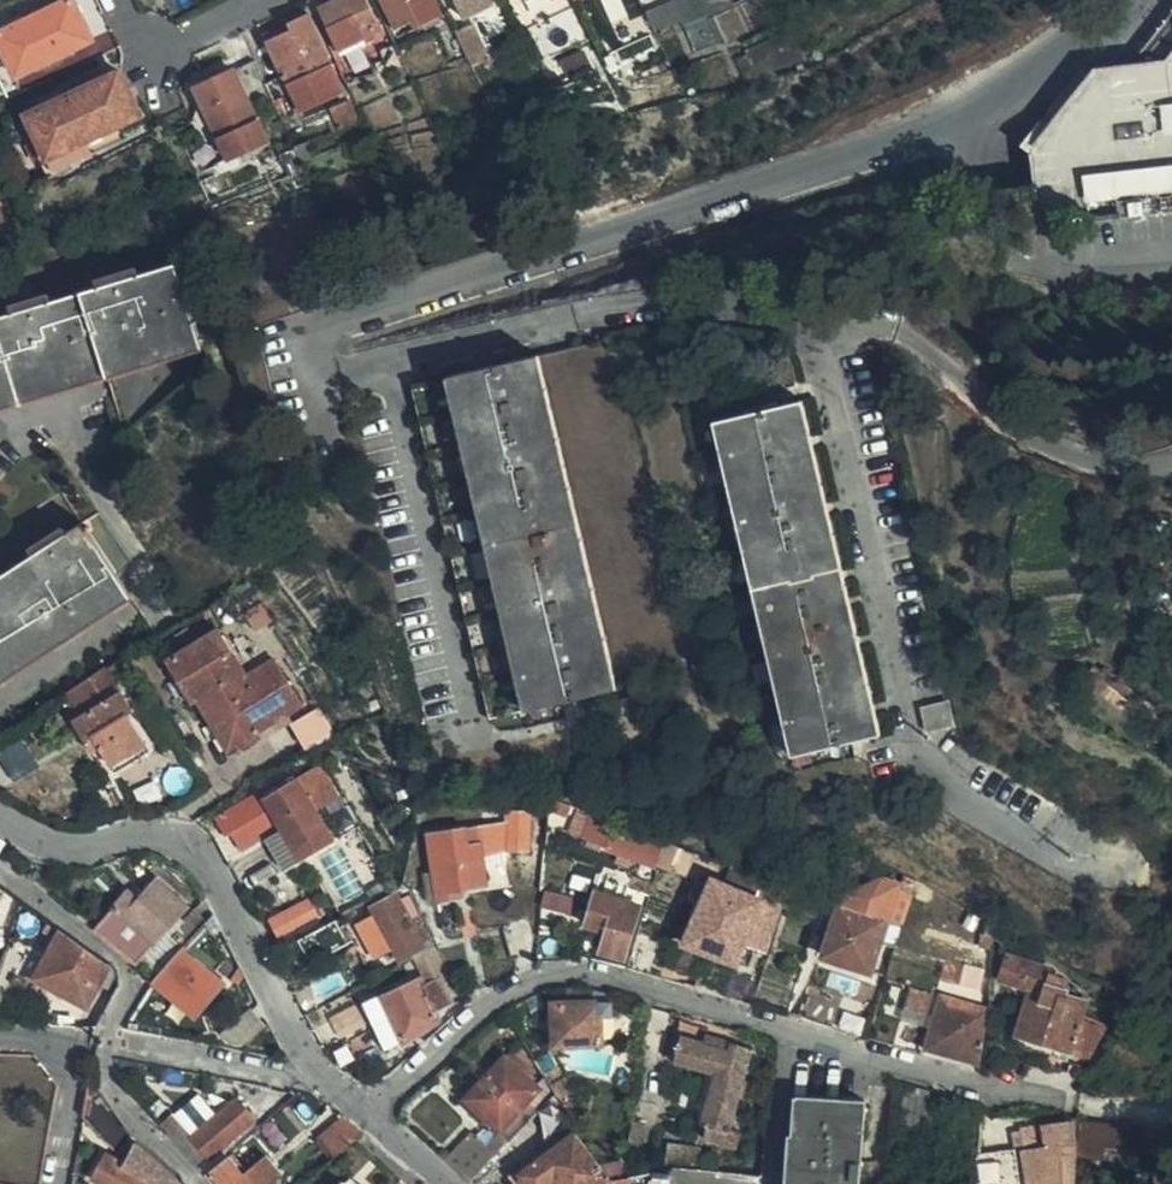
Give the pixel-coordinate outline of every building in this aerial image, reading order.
[(94,41),(75,0),(72,0),(0,34),(0,44),(16,78),(94,41)] [(110,32),(95,0),(81,0),(99,37),(110,32)] [(367,0),(338,0),(318,10),(338,54),(366,42),(368,46),(378,42),(376,37),(383,33),(367,0)] [(440,19),(444,17),(436,0),(380,0),(395,32),(411,25),(415,32),(422,28),(440,19)] [(460,17),(492,3),(490,0),(453,0),(460,17)] [(790,14),(784,0),(749,0),(717,17),(730,43),(790,14)] [(790,14),(791,13),(798,0),(784,0),(790,14)] [(1130,66),(1097,66),(1034,147),(1031,155),(1033,185),(1036,196),(1046,211),(1053,216),(1063,220),(1070,220),(1171,208),(1171,13),(1130,66)] [(283,77),(268,85),(272,93),(284,122),(339,97),(326,70),(333,67),(309,15),(288,24),(292,32),(266,44),(283,77)] [(730,43),(717,17),(684,29),(695,55),(726,42),(727,45),(730,43)] [(263,35),(266,44),(292,32),(288,24),(263,35)] [(454,34),(466,59),(468,58),(484,51),(473,25),(454,34)] [(380,75),(405,68),(397,47),(381,52),(386,63),(376,67),(380,75)] [(751,86),(779,79),(778,72),(758,75),(748,54),(738,60),(751,86)] [(266,80),(256,60),(197,89),(221,139),(231,160),(267,143),(248,105),(272,93),(268,85),(266,80)] [(326,70),(339,97),(345,94),(333,67),(326,70)] [(46,108),(32,114),(52,158),(64,152),(69,165),(85,158),(79,147),(91,141),(96,153),(126,139),(119,126),(141,117),(121,73),(62,100),(46,108)] [(42,100),(46,108),(62,100),(59,92),(42,100)] [(335,122),(357,111),(352,100),(330,111),(335,122)] [(339,130),(361,120),(357,111),(335,122),(339,130)] [(52,158),(32,114),(20,119),(47,175),(69,165),(64,152),(52,158)] [(231,160),(221,139),(211,145),(221,165),(231,160)] [(85,158),(96,153),(91,141),(79,147),(85,158)] [(296,148),(296,149),(297,151),(304,164),(318,158),(311,143),(296,148)] [(290,179),(307,172),(304,164),(297,151),(296,149),(280,156),(290,179)] [(201,343),(178,264),(0,317),(0,404),(201,343)] [(490,720),(684,674),(606,341),(414,387),(490,720)] [(0,404),(0,414),(204,353),(201,343),(0,404)] [(881,735),(803,402),(713,424),(792,756),(881,735)] [(127,594),(83,525),(0,579),(0,676),(127,594)] [(127,594),(0,676),(0,687),(132,601),(127,594)] [(245,616),(255,632),(273,621),(263,605),(245,616)] [(179,683),(233,652),(219,630),(166,662),(179,683)] [(290,722),(305,713),(274,661),(248,676),(233,652),(179,683),(194,705),(199,704),(228,753),(260,734),(263,739),(290,722)] [(1100,675),(1130,702),(1135,693),(1105,668),(1100,675)] [(105,669),(67,694),(81,718),(73,722),(86,742),(93,737),(101,749),(111,766),(146,746),(128,717),(134,713),(105,669)] [(954,726),(949,704),(921,710),(927,732),(954,726)] [(306,750),(323,741),(305,713),(290,722),(306,750)] [(93,737),(86,742),(93,752),(101,749),(93,737)] [(151,753),(146,746),(111,766),(117,775),(151,753)] [(320,766),(297,779),(316,811),(339,797),(320,766)] [(316,811),(297,779),(282,788),(280,782),(259,793),(264,801),(247,810),(242,803),(215,819),(226,839),(231,836),(240,854),(265,839),(270,847),(284,838),(298,864),(336,843),(316,811)] [(264,801),(259,793),(242,803),(247,810),(264,801)] [(552,800),(551,800),(550,815),(568,821),(573,807),(552,800)] [(534,809),(536,813),(540,814),(545,813),(547,809),(546,805),(541,802),(538,802),(536,805),(534,809)] [(508,811),(508,825),(509,852),(518,853),(516,884),(530,884),(532,813),(508,811)] [(659,867),(662,860),(667,842),(616,824),(605,848),(659,867)] [(509,852),(508,825),(478,830),(483,858),(509,852)] [(483,858),(478,830),(477,827),(430,834),(436,873),(439,900),(461,898),(460,891),(487,886),(483,858)] [(284,838),(270,847),(285,872),(298,864),(284,838)] [(671,862),(675,846),(667,842),(662,860),(671,862)] [(319,858),(347,900),(368,886),(340,845),(319,858)] [(731,870),(724,884),(762,901),(766,887),(731,870)] [(428,902),(439,900),(436,873),(423,874),(428,902)] [(915,880),(905,875),(899,890),(912,895),(915,880)] [(882,942),(898,947),(906,916),(891,912),(900,884),(882,877),(849,894),(845,906),(841,904),(831,937),(824,959),(871,974),(882,942)] [(131,890),(96,928),(138,962),(190,906),(160,879),(141,898),(131,890)] [(772,942),(783,909),(777,907),(762,901),(724,884),(711,879),(682,946),(708,956),(699,980),(725,992),(735,967),(738,967),(750,935),(772,942)] [(766,887),(762,901),(777,907),(780,894),(766,887)] [(575,902),(543,892),(538,947),(574,950),(575,902)] [(600,954),(626,962),(642,907),(595,893),(585,927),(605,934),(600,954)] [(26,904),(13,895),(5,915),(20,920),(26,904)] [(393,948),(402,966),(407,963),(426,953),(397,896),(373,909),(382,926),(393,948)] [(269,922),(278,939),(319,919),(310,900),(269,922)] [(822,934),(831,937),(841,904),(833,901),(822,934)] [(212,978),(222,988),(229,993),(220,1003),(226,1008),(240,993),(228,983),(241,969),(217,920),(215,915),(207,923),(227,961),(212,978)] [(514,962),(537,952),(526,919),(504,927),(514,962)] [(352,942),(341,920),(336,922),(349,944),(352,942)] [(336,922),(299,942),(311,965),(349,944),(336,922)] [(189,943),(153,982),(188,1014),(194,1019),(201,1011),(222,988),(212,978),(227,961),(207,923),(189,943)] [(379,955),(393,948),(382,926),(368,933),(379,955)] [(89,1007),(113,964),(64,931),(38,979),(89,1007)] [(573,960),(573,961),(574,950),(538,947),(537,952),(536,965),(573,960)] [(455,1004),(451,996),(441,979),(448,974),(436,949),(413,961),(422,976),(363,1004),(386,1055),(439,1023),(435,1016),(455,1004)] [(765,970),(768,959),(758,956),(755,967),(765,970)] [(1090,1078),(1113,1036),(1080,1026),(1087,1003),(1077,999),(1079,992),(1070,988),(1070,984),(1050,975),(1052,971),(1008,956),(1000,980),(1044,994),(1028,1039),(1036,1042),(1028,1061),(1090,1078)] [(451,996),(458,993),(448,974),(441,979),(451,996)] [(809,988),(799,1020),(812,1023),(832,1029),(842,997),(809,988)] [(935,995),(910,989),(900,1026),(924,1033),(932,1035),(935,1024),(927,1022),(935,995)] [(597,1003),(596,993),(594,993),(578,991),(568,991),(567,1004),(597,1003)] [(988,1033),(989,1011),(942,999),(935,1024),(932,1035),(928,1048),(982,1063),(988,1033)] [(601,1015),(617,1012),(615,1002),(597,1003),(567,1004),(554,1004),(555,1047),(602,1046),(602,1045),(601,1015)] [(549,1048),(555,1047),(554,1004),(547,1005),(545,1018),(540,1024),(540,1029),(548,1036),(549,1048)] [(194,1019),(188,1014),(186,1035),(197,1036),(201,1011),(194,1019)] [(265,1028),(252,1012),(224,1034),(234,1045),(245,1045),(265,1028)] [(708,1030),(680,1022),(677,1035),(682,1037),(674,1065),(714,1075),(701,1125),(707,1127),(703,1142),(738,1152),(742,1135),(732,1132),(754,1050),(706,1036),(708,1030)] [(499,1133),(540,1092),(521,1075),(526,1070),(513,1058),(508,1062),(505,1058),(465,1100),(499,1133)] [(560,1066),(543,1075),(548,1083),(565,1076),(560,1066)] [(583,1132),(591,1096),(574,1101),(565,1082),(552,1088),(557,1097),(581,1134),(583,1132)] [(557,1097),(552,1088),(548,1083),(540,1092),(552,1102),(557,1097)] [(122,1159),(133,1136),(130,1134),(100,1094),(91,1085),(84,1119),(122,1159)] [(791,1183),(860,1183),(866,1105),(797,1100),(791,1183)] [(198,1169),(204,1177),(226,1157),(220,1150),(254,1122),(236,1103),(194,1139),(175,1116),(161,1128),(198,1169)] [(527,1128),(542,1112),(535,1105),(519,1121),(527,1128)] [(364,1135),(342,1118),(322,1136),(339,1156),(357,1140),(364,1135)] [(510,1145),(527,1128),(519,1121),(502,1138),(510,1145)] [(1008,1122),(980,1126),(978,1163),(1017,1154),(1008,1122)] [(1076,1151),(1072,1123),(1043,1128),(1045,1142),(1025,1144),(1031,1183),(1073,1183),(1076,1151)] [(1079,1124),(1078,1124),(1077,1160),(1104,1163),(1104,1156),(1148,1159),(1149,1131),(1079,1124)] [(632,1126),(627,1150),(646,1153),(650,1129),(632,1125),(632,1126)] [(446,1166),(467,1183),(474,1183),(497,1159),(475,1137),(446,1166)] [(597,1161),(578,1137),(557,1152),(513,1183),(550,1183),(554,1181),(556,1183),(627,1183),(627,1179),(621,1180),(621,1179),(608,1182),(601,1169),(597,1161)] [(138,1144),(125,1166),(107,1155),(92,1181),(98,1183),(179,1183),(138,1144)] [(557,1152),(551,1145),(507,1178),(512,1183),(513,1183),(557,1152)] [(670,1170),(700,1172),(701,1152),(668,1150),(666,1169),(670,1170)] [(232,1152),(228,1156),(244,1175),(248,1171),(232,1152)] [(204,1177),(209,1183),(268,1183),(280,1174),(267,1157),(248,1171),(244,1175),(228,1156),(226,1157),(204,1177)] [(608,1182),(621,1179),(624,1164),(601,1169),(608,1182)] [(666,1169),(666,1174),(655,1175),(655,1183),(670,1183),(670,1170),(666,1169)]
